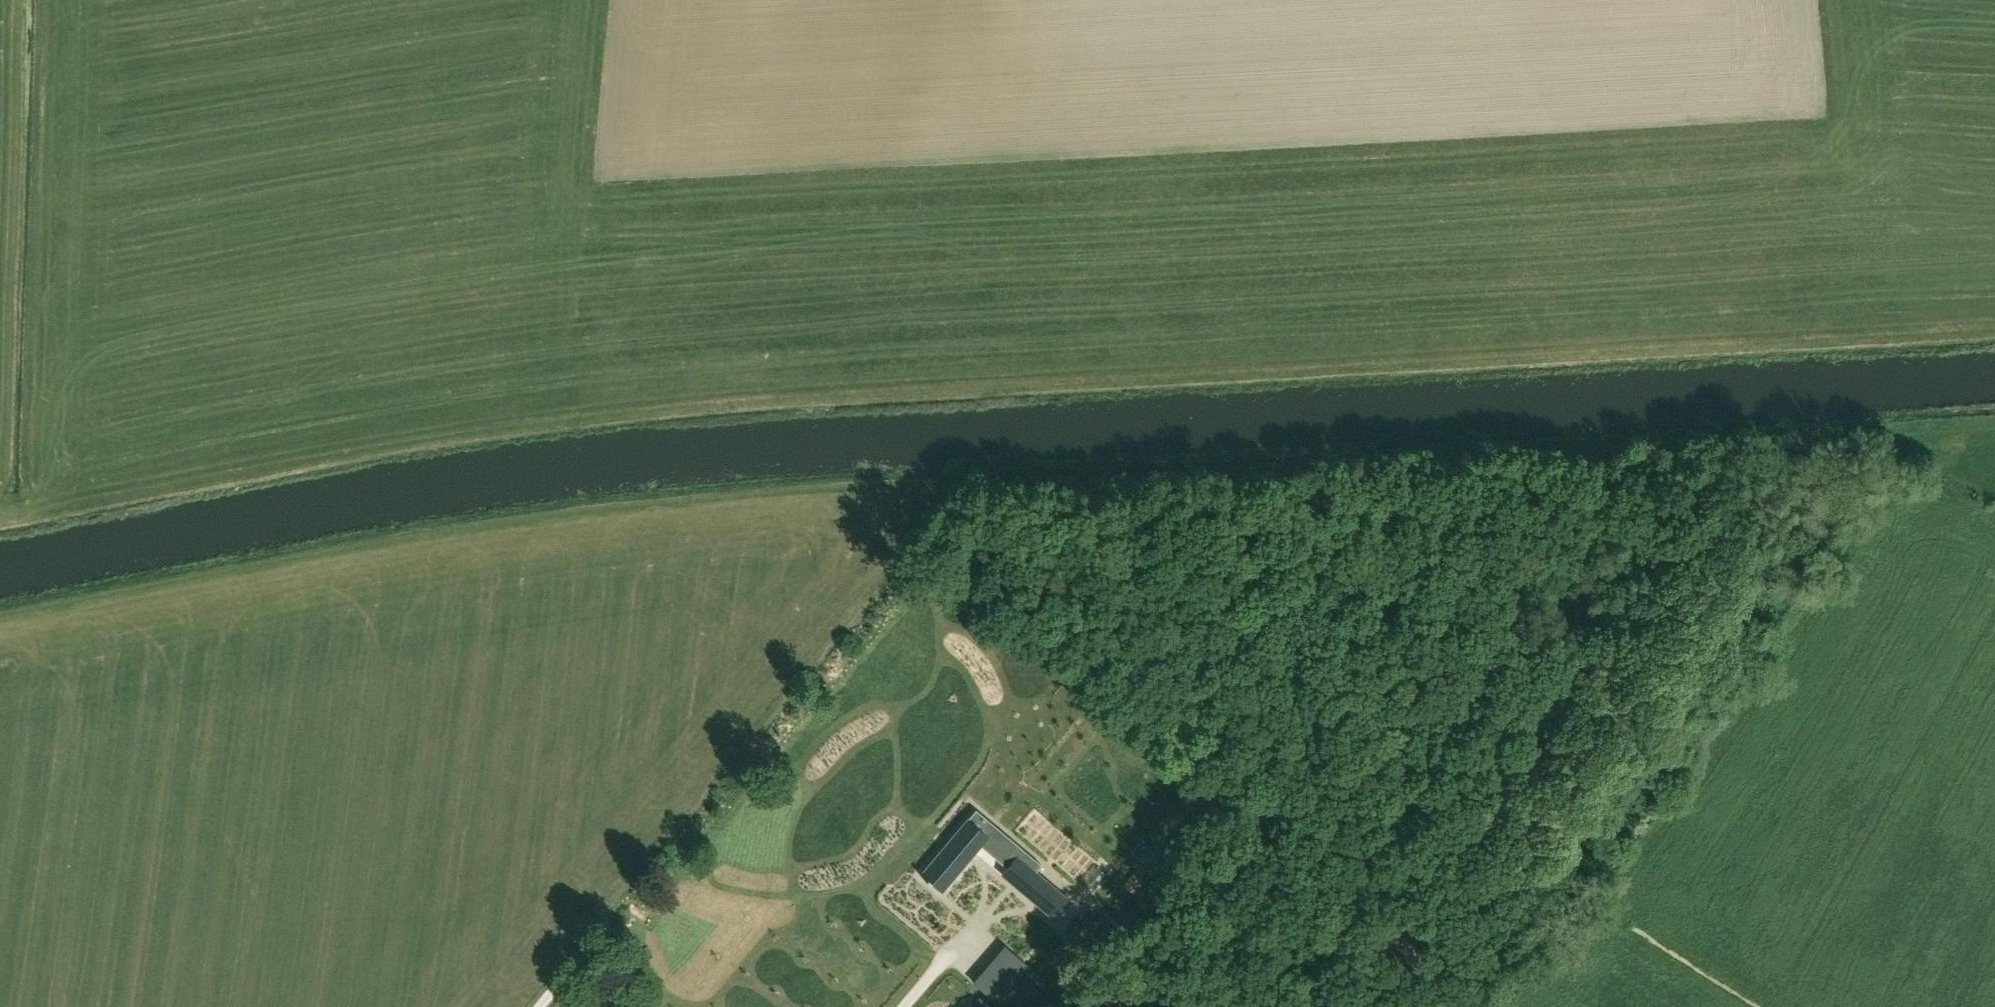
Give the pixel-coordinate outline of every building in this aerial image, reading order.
[(963,817),(916,873),(940,892),(980,847),(1002,866),(1023,884),(1019,890),(1056,920),(1071,902),(1035,872),(1040,866),(1013,843),(1003,835),(996,844),(963,817)]
